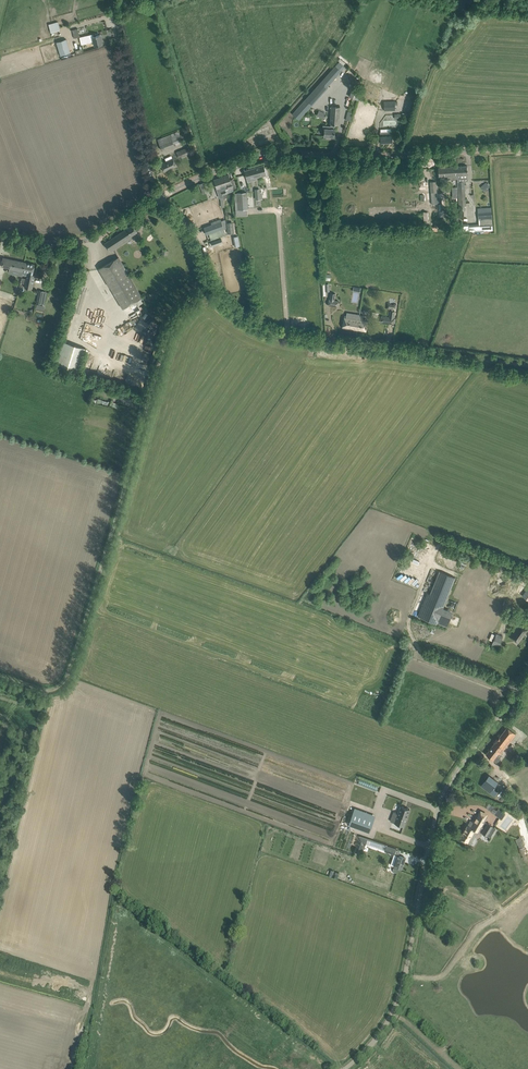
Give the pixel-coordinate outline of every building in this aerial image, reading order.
[(54,30),(60,28),(58,21),(52,23),(54,30)] [(79,37),(81,45),(94,42),(95,46),(96,46),(102,44),(100,35),(94,37),(93,34),(79,37)] [(70,52),(66,39),(57,42),(60,55),(70,52)] [(330,71),(336,76),(341,70),(335,65),(330,71)] [(292,114),(299,120),(312,105),(327,87),(321,82),(292,114)] [(398,101),(395,101),(384,102),(384,111),(395,110),(395,105),(398,105),(398,101)] [(331,126),(323,125),(323,129),(324,129),(324,131),(324,136),(334,137),(335,125),(339,125),(339,120),(340,107),(331,106),(330,124),(331,124),(331,126)] [(323,119),(326,114),(319,110),(317,115),(323,119)] [(178,131),(158,140),(162,150),(182,142),(178,131)] [(392,131),(380,132),(380,134),(380,138),(380,143),(392,142),(392,138),(392,134),(392,131)] [(176,152),(179,159),(190,154),(187,148),(176,152)] [(161,164),(164,171),(176,166),(173,159),(161,164)] [(246,176),(247,179),(256,176),(257,178),(267,175),(265,170),(264,165),(244,171),(246,176)] [(448,180),(457,179),(457,175),(457,166),(438,168),(439,176),(447,176),(448,180)] [(457,179),(458,181),(457,182),(459,207),(465,206),(464,181),(468,181),(467,174),(467,170),(468,170),(468,169),(467,169),(467,166),(457,166),(457,175),(457,179)] [(228,175),(223,177),(226,185),(227,185),(228,188),(232,187),(233,189),(236,188),(234,180),(231,181),(228,175)] [(223,177),(214,180),(215,185),(217,188),(220,198),(223,197),(223,196),(223,195),(221,191),(225,189),(227,189),(228,188),(227,185),(226,185),(223,177)] [(433,193),(431,193),(432,204),(442,203),(441,199),(437,200),(436,192),(434,192),(436,192),(436,181),(430,182),(431,192),(433,192),(433,193)] [(203,194),(208,192),(204,182),(199,184),(203,194)] [(238,193),(235,193),(235,201),(235,209),(247,209),(247,200),(247,192),(246,192),(239,193),(238,193)] [(468,225),(468,223),(461,223),(461,231),(468,231),(491,229),(491,228),(493,228),(492,224),(491,219),(492,218),(491,211),(478,212),(478,220),(480,220),(480,224),(468,225)] [(204,228),(206,235),(224,228),(221,221),(204,228)] [(235,232),(233,222),(227,223),(228,233),(235,232)] [(104,244),(109,252),(127,241),(126,240),(137,232),(132,225),(104,244)] [(211,242),(209,242),(210,247),(213,246),(222,243),(221,239),(211,242)] [(99,268),(109,287),(110,287),(122,308),(142,297),(125,266),(119,257),(99,268)] [(1,266),(23,271),(24,262),(3,258),(1,266)] [(23,271),(28,272),(28,273),(27,273),(24,287),(32,289),(34,275),(32,275),(33,273),(35,264),(24,262),(23,271)] [(4,289),(14,291),(16,284),(5,282),(4,289)] [(327,305),(337,307),(338,301),(335,300),(336,293),(330,292),(329,299),(328,299),(327,305)] [(386,306),(386,309),(396,311),(397,303),(394,303),(394,304),(390,303),(390,302),(387,302),(387,304),(388,304),(387,306),(386,306)] [(380,321),(380,322),(393,324),(395,311),(390,310),(389,317),(381,315),(381,316),(380,321)] [(153,320),(146,313),(142,317),(148,324),(153,320)] [(342,328),(366,332),(368,320),(363,319),(363,315),(348,313),(348,316),(344,316),(342,328)] [(127,322),(121,327),(126,332),(132,327),(127,322)] [(86,348),(72,344),(65,341),(57,367),(79,373),(80,371),(79,370),(86,348)] [(409,549),(416,552),(419,544),(412,541),(409,549)] [(444,555),(444,563),(454,564),(455,556),(444,555)] [(429,595),(420,617),(437,624),(437,623),(446,626),(453,611),(443,607),(455,577),(439,571),(429,595)] [(518,643),(527,630),(527,629),(520,623),(510,637),(518,643)] [(496,633),(492,645),(498,648),(503,636),(496,633)] [(17,701),(29,706),(32,697),(21,692),(17,701)] [(494,760),(497,762),(501,758),(498,756),(500,754),(500,755),(516,734),(507,727),(486,754),(493,760),(494,760)] [(516,752),(523,744),(521,742),(514,751),(516,752)] [(490,774),(481,785),(496,797),(500,792),(494,788),(499,782),(490,774)] [(360,778),(358,783),(376,791),(378,786),(360,778)] [(390,821),(398,824),(403,826),(410,809),(400,806),(398,813),(394,812),(390,821)] [(355,808),(349,825),(370,833),(376,816),(355,808)] [(497,810),(494,814),(502,819),(505,814),(498,808),(497,810)] [(460,838),(468,843),(474,834),(476,835),(477,832),(478,832),(486,818),(478,813),(470,826),(468,825),(460,838)] [(487,835),(490,837),(495,829),(488,824),(482,833),(487,836),(487,835)] [(384,851),(394,854),(396,848),(386,845),(384,851)] [(394,866),(401,869),(405,858),(398,855),(394,866)]
